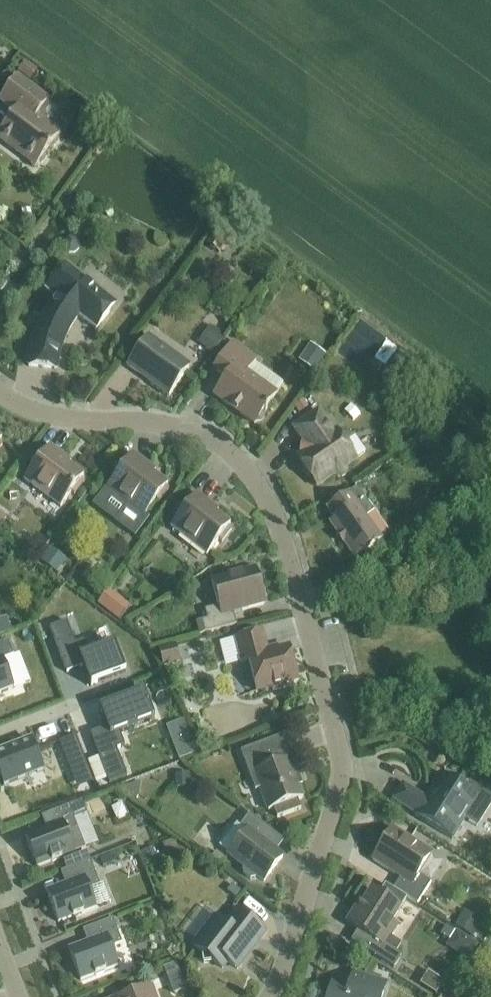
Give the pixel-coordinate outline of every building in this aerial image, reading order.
[(61,134),(37,116),(49,101),(17,77),(0,99),(0,102),(15,113),(0,133),(0,141),(36,168),(39,163),(42,164),(46,158),(45,155),(51,147),(55,147),(59,141),(58,138),(61,134)] [(30,355),(28,367),(57,370),(59,361),(61,351),(64,342),(68,333),(73,324),(79,316),(96,330),(116,304),(65,264),(45,290),(56,299),(49,309),(43,320),(37,331),(33,343),(30,355)] [(223,346),(229,327),(209,322),(204,340),(223,346)] [(149,382),(169,396),(190,367),(148,337),(127,366),(140,376),(142,374),(150,380),(149,382)] [(303,352),(321,364),(331,350),(314,337),(303,352)] [(227,379),(214,396),(229,407),(230,406),(240,413),(239,414),(254,425),(256,422),(261,422),(264,418),(263,413),(284,384),(254,363),(256,360),(233,343),(214,369),(227,379)] [(346,467),(355,460),(336,433),(334,434),(318,413),(295,429),(307,446),(305,454),(298,459),(303,466),(303,471),(305,475),(308,478),(312,479),(317,486),(333,475),(337,478),(342,478),(346,476),(347,471),(346,467)] [(24,480),(61,508),(71,494),(74,496),(84,483),(81,480),(84,477),(69,466),(71,463),(50,446),(24,480)] [(108,488),(107,490),(127,506),(116,521),(135,535),(147,519),(144,516),(156,501),(159,503),(169,490),(165,488),(167,485),(153,475),(156,471),(133,454),(108,488)] [(344,543),(354,558),(381,539),(366,518),(374,512),(357,488),(327,509),(335,520),(330,524),(338,535),(336,536),(342,544),(344,543)] [(171,528),(207,556),(218,541),(222,543),(231,530),(228,528),(230,525),(216,514),(218,511),(197,494),(171,528)] [(11,514),(0,504),(0,526),(11,514)] [(201,621),(205,634),(237,626),(233,613),(266,605),(256,569),(211,581),(218,607),(204,611),(207,620),(201,621)] [(113,587),(102,602),(124,618),(135,604),(113,587)] [(67,622),(49,629),(66,674),(83,667),(90,686),(126,673),(115,644),(88,654),(83,642),(75,645),(67,622)] [(249,661),(257,692),(272,688),(273,692),(287,688),(286,684),(298,681),(289,649),(268,655),(263,632),(235,639),(241,663),(249,661)] [(14,689),(3,661),(14,656),(8,642),(0,645),(0,694),(14,689)] [(176,645),(159,649),(163,668),(181,663),(176,645)] [(107,728),(90,734),(109,784),(127,777),(117,749),(125,746),(119,732),(155,719),(144,691),(99,708),(107,728)] [(184,715),(169,721),(182,755),(197,749),(184,715)] [(77,732),(63,737),(81,787),(95,782),(77,732)] [(255,791),(260,790),(268,811),(274,809),(277,819),(301,810),(298,801),(303,799),(294,775),(298,774),(284,736),(240,752),(255,791)] [(0,753),(0,775),(4,786),(43,771),(32,741),(0,753)] [(452,840),(479,798),(461,787),(461,781),(451,774),(446,777),(441,774),(431,790),(433,792),(427,801),(403,786),(394,800),(416,814),(415,816),(452,840)] [(104,791),(89,798),(94,808),(109,801),(104,791)] [(129,800),(114,803),(117,815),(132,812),(129,800)] [(86,849),(74,820),(87,815),(82,801),(41,817),(46,829),(25,837),(37,868),(51,862),(52,863),(62,859),(62,858),(75,853),(86,849)] [(247,831),(228,855),(244,867),(242,870),(243,874),(251,880),(255,880),(257,877),(264,882),(266,880),(269,879),(269,876),(271,872),(275,872),(275,868),(283,858),(271,848),(279,838),(249,815),(240,826),(247,831)] [(400,878),(393,890),(406,898),(417,905),(431,884),(418,875),(432,854),(393,829),(372,861),(400,878)] [(48,897),(58,923),(73,917),(73,918),(83,914),(96,908),(89,890),(100,886),(90,861),(60,873),(67,890),(48,897)] [(406,898),(393,890),(385,884),(378,894),(371,890),(357,913),(354,911),(346,923),(358,930),(351,942),(393,969),(401,957),(396,953),(401,945),(390,938),(398,926),(392,922),(400,908),(406,898)] [(482,921),(464,909),(461,914),(458,913),(452,923),(478,939),(485,928),(480,924),(482,921)] [(194,947),(202,953),(203,964),(214,963),(222,969),(227,962),(237,970),(265,933),(237,911),(226,925),(216,917),(194,947)] [(70,955),(80,981),(95,975),(95,976),(105,972),(119,966),(112,948),(122,944),(113,919),(83,931),(89,948),(70,955)] [(427,965),(418,979),(438,992),(447,978),(427,965)] [(386,984),(353,974),(349,986),(333,981),(328,996),(382,996),(386,984)] [(151,986),(124,996),(155,996),(151,986)] [(453,986),(443,996),(465,996),(453,986)]
